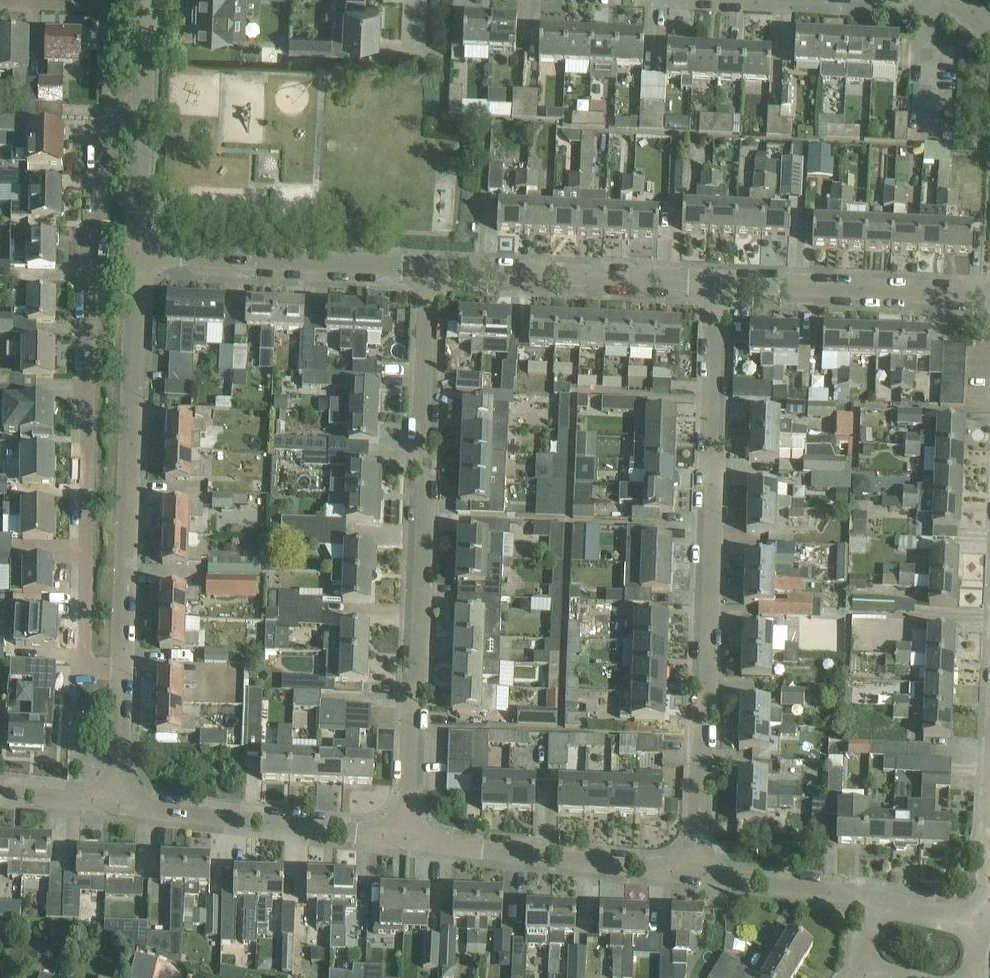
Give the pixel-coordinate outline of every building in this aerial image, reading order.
[(197,37),(246,38),(248,0),(198,0),(198,20),(193,20),(192,34),(197,35),(197,37)] [(332,38),(332,40),(377,42),(378,23),(382,24),(383,11),(378,11),(379,7),(365,6),(366,0),(346,0),(345,24),(332,24),(332,38)] [(491,17),(464,16),(463,49),(489,50),(491,17)] [(517,18),(491,17),(489,50),(515,51),(517,18)] [(565,64),(567,30),(540,29),(539,63),(565,64)] [(593,32),(567,30),(565,64),(591,66),(593,32)] [(618,33),(593,32),(591,66),(617,67),(618,33)] [(820,66),(822,33),(796,32),(794,65),(820,66)] [(39,118),(39,81),(27,81),(28,33),(0,33),(0,73),(14,73),(14,89),(24,90),(23,118),(33,118),(39,118)] [(644,34),(618,33),(617,67),(642,68),(644,34)] [(847,34),(822,33),(820,66),(846,67),(847,34)] [(80,66),(80,35),(48,34),(47,65),(48,65),(48,80),(39,80),(39,81),(39,118),(63,119),(64,66),(80,66)] [(871,69),(873,35),(847,34),(846,67),(845,80),(870,81),(871,69)] [(899,37),(873,35),(871,69),(898,70),(899,37)] [(332,40),(332,38),(290,36),(289,51),(332,53),(332,40)] [(682,79),(681,88),(691,88),(691,79),(692,46),(683,46),(684,41),(669,40),(669,45),(667,45),(666,78),(682,79)] [(719,48),(692,46),(691,79),(718,81),(719,48)] [(742,82),(744,49),(719,48),(718,81),(742,82)] [(771,50),(744,49),(742,82),(769,83),(771,50)] [(665,102),(666,74),(641,73),(640,101),(665,102)] [(462,87),(449,87),(448,115),(461,115),(462,87)] [(791,88),(782,88),(782,108),(791,108),(791,88)] [(523,118),(525,91),(513,90),(512,118),(523,118)] [(537,119),(538,91),(525,91),(523,118),(537,119)] [(651,130),(652,102),(640,102),(639,118),(638,130),(651,130)] [(665,103),(652,102),(651,130),(664,131),(665,103)] [(780,120),(780,109),(768,108),(767,136),(779,136),(780,120)] [(546,119),(563,120),(563,110),(546,110),(546,119)] [(588,127),(589,115),(572,114),(572,126),(588,127)] [(907,142),(908,114),(895,114),(894,142),(907,142)] [(605,116),(589,115),(588,127),(604,128),(605,116)] [(715,133),(716,116),(700,115),(699,133),(715,133)] [(33,118),(0,118),(0,149),(27,149),(27,165),(42,165),(62,165),(62,130),(32,130),(33,118)] [(716,118),(715,133),(732,134),(733,119),(716,118)] [(793,137),(793,121),(780,120),(779,136),(793,137)] [(827,138),(842,139),(843,127),(831,127),(828,126),(827,138)] [(860,128),(844,127),(843,127),(842,139),(860,140),(860,128)] [(570,143),(581,143),(581,140),(582,132),(570,132),(570,143)] [(594,141),(581,140),(580,166),(579,192),(590,192),(591,177),(592,177),(594,141)] [(803,143),(791,143),(791,159),(784,159),(782,196),(800,197),(802,160),(803,143)] [(952,150),(951,169),(965,170),(966,151),(952,150)] [(635,179),(636,159),(623,159),(622,178),(622,193),(635,194),(635,179)] [(809,159),(808,175),(832,176),(833,160),(809,159)] [(765,177),(766,162),(755,161),(754,191),(749,191),(749,207),(737,206),(735,233),(762,235),(765,177)] [(765,177),(762,235),(789,236),(790,209),(775,208),(776,192),(774,192),(776,162),(766,162),(765,177)] [(487,191),(501,192),(502,164),(488,163),(487,191)] [(690,164),(676,163),(675,191),(688,191),(690,164)] [(579,192),(580,166),(570,165),(569,191),(579,192)] [(26,174),(0,173),(0,187),(22,187),(22,184),(25,184),(26,174)] [(709,232),(712,174),(701,173),(700,188),(697,188),(696,204),(683,204),(682,230),(709,232)] [(527,175),(527,174),(516,174),(515,189),(526,189),(527,175)] [(723,175),(712,174),(709,232),(735,233),(737,206),(725,206),(726,189),(723,188),(723,175)] [(527,175),(526,189),(537,189),(538,175),(529,175),(527,175)] [(937,175),(935,209),(947,210),(948,210),(948,194),(950,176),(937,175)] [(842,188),(841,205),(852,205),(853,190),(854,190),(855,178),(843,177),(842,188)] [(635,179),(635,194),(644,195),(645,179),(635,179)] [(656,179),(655,202),(664,203),(666,179),(656,179)] [(12,205),(11,218),(32,219),(40,219),(60,219),(60,217),(63,215),(63,206),(61,204),(61,185),(25,184),(22,184),(22,187),(0,187),(0,204),(12,205)] [(827,219),(813,219),(812,246),(839,247),(840,220),(841,205),(842,189),(831,188),(831,203),(827,203),(827,219)] [(883,206),(894,207),(895,191),(884,191),(883,206)] [(895,191),(894,207),(905,207),(906,192),(895,191)] [(633,200),(606,199),(605,209),(604,236),(631,237),(632,211),(633,200)] [(524,232),(525,205),(510,204),(499,204),(497,230),(524,232)] [(551,233),(552,206),(525,205),(524,232),(551,233)] [(867,205),(852,205),(841,205),(840,220),(839,247),(865,248),(866,221),(867,205)] [(579,208),(552,206),(551,233),(577,234),(579,208)] [(905,223),(905,207),(894,207),(893,223),(892,249),(918,251),(920,224),(905,223)] [(605,209),(579,208),(577,234),(604,236),(605,209)] [(947,210),(935,209),(921,208),(920,224),(918,251),(945,252),(946,225),(947,210)] [(658,212),(632,211),(631,237),(658,238),(658,212)] [(868,221),(866,221),(865,248),(892,249),(893,223),(868,221)] [(973,227),(946,225),(945,252),(972,253),(973,227)] [(28,268),(55,269),(55,237),(29,237),(30,227),(11,227),(10,251),(28,251),(28,268)] [(10,278),(10,264),(0,263),(0,278),(10,278)] [(55,293),(13,293),(13,306),(29,306),(29,323),(54,323),(55,293)] [(194,348),(196,298),(169,297),(168,324),(182,325),(181,347),(194,348)] [(224,300),(196,298),(194,348),(207,348),(207,326),(223,327),(224,300)] [(327,332),(341,333),(340,352),(353,353),(356,306),(343,305),(341,301),(333,300),(331,305),(328,305),(327,332)] [(274,354),(276,302),(248,301),(247,321),(247,328),(261,329),(260,354),(274,354)] [(356,306),(353,353),(352,375),(377,376),(378,362),(365,362),(366,334),(382,335),(383,319),(389,320),(390,302),(370,301),(370,307),(356,306)] [(303,323),(304,303),(276,302),(275,329),(302,331),(303,323)] [(485,313),(460,311),(458,342),(472,343),(471,354),(483,355),(485,313)] [(495,344),(509,345),(511,314),(485,313),(483,355),(495,355),(495,344)] [(556,316),(531,315),(530,345),(555,347),(556,316)] [(581,317),(556,316),(555,347),(580,348),(581,317)] [(606,319),(581,317),(580,348),(605,349),(606,319)] [(12,332),(12,318),(0,318),(0,332),(12,332)] [(631,320),(606,319),(605,349),(630,351),(631,320)] [(656,321),(631,320),(630,351),(655,352),(656,321)] [(681,322),(656,321),(655,352),(679,354),(681,322)] [(775,326),(750,325),(749,356),(761,356),(761,369),(764,369),(763,383),(773,383),(773,368),(774,357),(775,326)] [(800,327),(775,326),(774,357),(798,357),(800,327)] [(850,329),(823,328),(822,355),(849,356),(850,329)] [(877,330),(850,329),(849,356),(876,357),(877,330)] [(904,331),(877,330),(876,357),(891,358),(890,388),(902,389),(904,331)] [(904,331),(902,389),(913,389),(913,388),(913,374),(916,374),(917,358),(929,359),(930,332),(904,331)] [(25,345),(7,344),(7,359),(24,360),(24,378),(53,378),(54,344),(25,344),(25,345)] [(965,356),(965,346),(942,345),(942,355),(965,356)] [(232,371),(233,347),(220,346),(219,370),(232,371)] [(248,348),(233,347),(232,371),(247,371),(248,348)] [(313,373),(314,349),(300,348),(299,372),(303,372),(313,373)] [(327,374),(328,349),(314,349),(313,373),(327,374)] [(192,385),(194,356),(170,355),(168,383),(192,385)] [(965,366),(965,356),(942,355),(941,364),(941,365),(965,366)] [(507,363),(502,363),(501,392),(514,393),(514,380),(516,380),(517,363),(507,363)] [(547,365),(517,363),(516,380),(516,383),(528,383),(528,374),(547,374),(547,365)] [(554,365),(553,374),(572,375),(572,366),(554,365)] [(964,377),(965,366),(941,365),(941,376),(964,377)] [(783,368),(773,368),(773,383),(783,383),(783,368)] [(648,379),(648,370),(631,369),(630,378),(648,379)] [(653,380),(671,380),(671,371),(653,370),(653,380)] [(11,388),(11,372),(0,372),(0,388),(11,388)] [(378,416),(379,388),(377,388),(377,376),(352,375),(327,374),(313,373),(303,372),(302,387),(351,389),(351,401),(330,401),(330,413),(378,416)] [(849,387),(849,372),(838,372),(838,387),(849,387)] [(860,403),(861,372),(849,372),(849,387),(848,403),(860,403)] [(482,391),(483,375),(457,374),(456,390),(482,391)] [(964,386),(964,377),(941,376),(940,386),(964,386)] [(597,379),(578,378),(578,387),(603,388),(603,379),(597,379)] [(623,380),(605,380),(605,389),(623,389),(623,380)] [(773,386),(759,385),(759,401),(772,402),(773,386)] [(963,397),(964,386),(940,386),(940,396),(963,397)] [(783,387),(773,387),(773,400),(784,400),(783,387)] [(5,404),(9,404),(9,400),(11,401),(11,388),(0,388),(0,404),(5,404)] [(513,406),(514,393),(501,392),(482,391),(482,392),(481,404),(465,403),(464,428),(508,430),(509,406),(513,406)] [(570,395),(559,395),(558,431),(568,432),(570,395)] [(587,409),(588,396),(578,396),(577,409),(587,409)] [(963,407),(963,397),(940,396),(939,403),(939,406),(963,407)] [(275,397),(274,410),(287,411),(287,398),(275,397)] [(636,399),(602,398),(601,412),(635,413),(636,399)] [(5,404),(5,432),(21,433),(21,434),(33,434),(33,438),(48,438),(48,434),(52,434),(53,413),(51,413),(51,406),(53,406),(53,400),(21,400),(21,401),(11,401),(9,400),(9,404),(5,404)] [(806,414),(806,402),(787,401),(787,413),(806,414)] [(836,404),(808,403),(807,418),(835,419),(836,404)] [(897,424),(921,425),(922,410),(898,409),(897,424)] [(675,412),(647,411),(646,437),(674,438),(675,412)] [(780,412),(750,411),(749,436),(807,438),(807,427),(792,426),(792,423),(780,423),(780,412)] [(302,452),(349,454),(349,442),(349,441),(284,438),(286,412),(275,412),(273,451),(274,451),(302,452)] [(330,413),(329,413),(329,427),(350,428),(349,441),(349,442),(376,444),(378,416),(330,413)] [(205,436),(206,422),(192,422),(192,421),(168,420),(167,450),(191,451),(200,451),(201,436),(205,436)] [(906,436),(905,446),(921,447),(936,447),(963,449),(964,422),(944,421),(937,421),(936,434),(920,434),(920,436),(906,436)] [(490,454),(507,455),(508,430),(464,428),(464,430),(459,430),(459,442),(463,442),(463,453),(490,454)] [(861,430),(861,444),(872,444),(872,430),(861,430)] [(568,432),(558,431),(557,445),(554,445),(554,456),(552,456),(552,457),(567,458),(568,432)] [(595,460),(596,434),(576,433),(575,459),(585,459),(595,460)] [(634,460),(673,462),(674,438),(646,437),(635,436),(634,460)] [(807,438),(749,436),(749,461),(778,462),(779,452),(803,453),(803,452),(806,452),(806,456),(804,456),(803,473),(812,474),(851,475),(852,460),(846,459),(821,457),(822,438),(807,438)] [(921,447),(905,446),(905,458),(920,459),(921,447)] [(962,475),(963,449),(936,447),(935,474),(962,475)] [(925,449),(924,471),(932,472),(933,449),(925,449)] [(190,480),(204,480),(204,467),(190,466),(191,451),(167,450),(165,480),(190,481),(190,480)] [(53,484),(53,452),(22,452),(22,453),(6,453),(6,468),(22,469),(22,484),(53,484)] [(302,452),(301,464),(301,465),(348,467),(348,466),(349,454),(302,452)] [(490,454),(463,453),(462,478),(489,479),(505,479),(506,468),(492,467),(490,467),(490,454)] [(567,458),(552,457),(551,481),(566,481),(567,458)] [(584,483),(585,459),(575,459),(574,483),(584,483)] [(628,485),(672,487),(678,485),(678,475),(673,473),(673,462),(646,461),(630,461),(630,473),(629,473),(628,485)] [(330,481),(330,493),(380,495),(381,468),(348,466),(348,467),(347,482),(330,481)] [(851,475),(812,474),(812,489),(851,490),(851,475)] [(903,499),(918,500),(934,501),(933,501),(961,502),(962,475),(935,474),(934,487),(917,486),(917,488),(904,487),(903,499)] [(489,479),(462,478),(461,503),(471,504),(470,514),(504,515),(505,479),(489,479)] [(566,481),(551,481),(551,482),(553,482),(552,505),(555,505),(555,517),(565,518),(566,481)] [(584,483),(574,483),(573,520),(594,520),(595,517),(594,517),(594,503),(585,503),(586,485),(584,485),(584,483)] [(777,509),(790,510),(804,510),(804,500),(789,499),(789,500),(777,500),(778,484),(748,483),(747,508),(777,509)] [(672,513),(672,487),(628,485),(619,485),(619,502),(637,503),(637,511),(672,513)] [(346,508),(346,522),(379,523),(380,495),(330,493),(329,507),(346,508)] [(213,497),(213,509),(233,509),(233,506),(234,497),(213,497)] [(233,506),(246,506),(246,498),(234,497),(233,506)] [(890,498),(890,508),(902,509),(903,499),(890,498)] [(917,511),(918,500),(903,499),(902,509),(902,510),(917,511)] [(939,528),(959,529),(961,502),(933,501),(932,527),(939,528)] [(164,534),(188,535),(189,519),(203,520),(203,507),(189,506),(189,505),(165,504),(164,534)] [(12,550),(12,537),(22,537),(22,540),(52,540),(53,505),(3,505),(2,535),(0,535),(0,550),(12,550)] [(777,509),(747,508),(746,533),(776,534),(777,509)] [(803,520),(804,510),(790,510),(790,520),(803,520)] [(853,512),(852,533),(866,533),(866,513),(853,512)] [(281,530),(326,533),(327,519),(282,517),(281,530)] [(460,532),(459,558),(513,560),(514,537),(510,537),(510,523),(484,521),(484,535),(480,534),(480,533),(460,532)] [(565,524),(550,524),(548,561),(553,561),(564,561),(565,524)] [(586,526),(572,526),(571,562),(585,563),(586,526)] [(627,528),(626,564),(670,565),(671,540),(653,540),(653,529),(627,528)] [(301,546),(325,547),(326,533),(281,530),(280,550),(301,551),(301,546)] [(187,564),(201,565),(201,552),(187,551),(188,535),(164,534),(163,564),(187,565),(187,564)] [(373,550),(373,547),(344,546),(344,562),(332,562),(332,573),(371,575),(372,575),(372,567),(376,567),(377,550),(373,550)] [(837,546),(836,582),(847,583),(848,547),(837,546)] [(0,550),(0,568),(11,568),(10,593),(23,593),(23,594),(52,594),(52,563),(12,562),(12,550),(0,550)] [(931,564),(930,579),(957,580),(958,553),(938,552),(932,552),(931,553),(931,555),(931,564)] [(802,582),(802,573),(799,572),(789,572),(789,571),(775,571),(776,556),(745,555),(745,580),(802,582)] [(512,568),(513,560),(459,558),(458,583),(471,583),(470,597),(501,598),(502,567),(512,568)] [(208,576),(261,578),(261,562),(208,560),(208,576)] [(551,601),(562,601),(563,561),(553,561),(551,601)] [(626,564),(625,604),(651,604),(651,590),(669,591),(670,565),(626,564)] [(799,566),(799,572),(802,573),(802,582),(815,582),(815,567),(799,566)] [(900,566),(899,577),(914,579),(915,567),(900,566)] [(371,575),(332,573),(331,585),(343,585),(342,601),(370,602),(371,575)] [(849,576),(849,591),(862,591),(862,576),(849,576)] [(914,579),(899,577),(899,588),(914,589),(914,580),(914,579)] [(240,580),(208,579),(207,597),(240,598),(240,580)] [(914,589),(914,590),(930,591),(929,606),(956,607),(957,580),(930,579),(930,580),(914,580),(914,589)] [(745,580),(744,605),(758,605),(758,617),(820,619),(820,600),(787,599),(787,603),(774,603),(774,594),(787,594),(787,591),(802,591),(802,582),(745,580)] [(569,601),(579,602),(588,602),(592,597),(592,593),(589,588),(581,588),(570,587),(569,601)] [(161,618),(185,619),(185,604),(199,604),(200,591),(187,591),(186,589),(161,588),(161,618)] [(268,610),(323,612),(324,591),(300,590),(300,593),(269,592),(268,610)] [(895,598),(853,596),(852,611),(895,613),(895,598)] [(501,598),(470,597),(470,612),(456,612),(455,637),(500,638),(501,598)] [(551,614),(550,641),(561,641),(562,601),(551,601),(542,600),(530,599),(530,608),(528,609),(533,615),(535,613),(551,614)] [(579,602),(569,601),(568,622),(567,642),(580,643),(580,633),(591,633),(591,623),(578,623),(578,617),(582,617),(582,615),(589,615),(590,603),(579,603),(579,602)] [(323,612),(268,610),(266,610),(265,650),(281,651),(288,651),(289,630),(299,630),(299,625),(322,626),(323,612)] [(56,647),(58,614),(17,612),(16,645),(56,647)] [(668,617),(635,616),(634,641),(667,643),(668,617)] [(885,634),(912,635),(913,619),(888,618),(888,617),(852,616),(851,630),(868,631),(869,624),(885,624),(885,634)] [(185,619),(161,618),(160,648),(197,649),(198,636),(184,635),(185,619)] [(813,636),(813,620),(786,619),(785,635),(813,636)] [(324,652),(368,654),(369,627),(349,626),(341,625),(341,636),(326,635),(324,635),(324,652)] [(742,652),(772,653),(773,629),(743,628),(742,652)] [(911,656),(927,656),(954,658),(955,631),(928,630),(927,644),(911,643),(911,645),(896,644),(895,655),(911,656)] [(454,662),(499,664),(500,639),(500,638),(455,637),(454,662)] [(561,641),(550,641),(545,640),(545,655),(533,654),(532,664),(549,665),(560,665),(561,641)] [(667,643),(634,641),(633,667),(666,668),(667,643)] [(566,667),(579,667),(580,643),(567,642),(566,667)] [(784,644),(783,654),(798,654),(799,644),(784,644)] [(205,650),(205,662),(215,662),(216,650),(205,650)] [(368,654),(324,652),(324,653),(327,653),(326,679),(320,679),(320,678),(283,676),(282,691),(294,691),(321,693),(334,693),(334,681),(367,682),(368,654)] [(742,652),(741,677),(771,678),(772,653),(742,652)] [(783,653),(783,663),(784,663),(798,664),(798,654),(783,654),(783,653)] [(326,673),(326,656),(302,655),(301,672),(326,673)] [(851,655),(851,671),(860,672),(861,655),(851,655)] [(911,656),(895,655),(895,667),(910,667),(911,656)] [(927,656),(927,657),(926,683),(952,684),(954,658),(927,656)] [(14,749),(14,752),(28,752),(28,750),(43,751),(44,727),(52,727),(55,663),(30,662),(29,678),(36,678),(34,724),(12,723),(11,749),(14,749)] [(500,664),(499,664),(454,662),(454,687),(497,689),(497,688),(482,687),(482,678),(500,679),(500,664)] [(244,666),(201,665),(200,679),(244,680),(244,666)] [(560,665),(549,665),(548,691),(559,691),(560,665)] [(578,692),(579,667),(566,667),(566,692),(578,692)] [(666,668),(633,667),(632,693),(665,694),(666,668)] [(158,702),(182,703),(183,688),(196,688),(196,675),(183,674),(183,673),(159,672),(158,702)] [(952,684),(926,683),(924,710),(951,711),(952,684)] [(496,714),(497,689),(454,687),(453,712),(496,714)] [(259,755),(262,690),(249,689),(246,754),(259,755)] [(780,707),(793,708),(794,689),(781,689),(780,707)] [(234,690),(234,705),(244,706),(244,690),(234,690)] [(321,693),(294,691),(293,708),(320,709),(321,702),(321,693)] [(559,691),(548,691),(547,691),(546,710),(518,709),(517,726),(557,727),(559,691)] [(578,714),(578,692),(566,692),(565,728),(587,728),(587,714),(578,714)] [(665,694),(632,693),(621,692),(620,718),(665,720),(665,694)] [(893,697),(893,708),(909,709),(909,698),(909,697),(893,697)] [(781,726),(796,726),(796,716),(783,716),(783,712),(770,711),(770,701),(740,700),(740,724),(770,725),(781,726)] [(182,703),(158,702),(157,733),(181,733),(195,733),(196,719),(182,719),(182,703)] [(336,728),(336,703),(321,702),(320,709),(319,727),(336,728)] [(371,706),(347,705),(344,783),(372,785),(373,757),(359,757),(360,732),(370,732),(371,706)] [(908,720),(909,709),(893,708),(893,720),(908,720)] [(924,710),(923,736),(950,738),(951,711),(924,710)] [(770,725),(740,724),(739,749),(769,750),(770,725)] [(781,726),(780,736),(781,736),(795,737),(796,726),(781,726)] [(290,781),(291,727),(279,727),(277,753),(263,753),(262,780),(290,781)] [(293,728),(291,727),(290,781),(317,782),(318,755),(318,743),(292,742),(293,728)] [(227,747),(227,733),(200,732),(200,746),(227,747)] [(449,732),(448,749),(472,750),(473,733),(449,732)] [(509,746),(510,734),(473,733),(472,750),(472,763),(471,773),(487,774),(489,745),(509,746)] [(528,746),(529,735),(510,734),(509,746),(528,746)] [(585,748),(586,736),(549,735),(548,767),(566,768),(566,749),(569,747),(585,748)] [(604,748),(605,737),(586,736),(585,748),(604,748)] [(637,750),(637,738),(620,737),(619,749),(637,750)] [(663,754),(664,739),(637,738),(637,750),(637,753),(663,754)] [(344,783),(345,743),(333,742),(333,755),(318,755),(317,782),(344,783)] [(884,743),(884,757),(908,758),(908,744),(884,743)] [(448,749),(447,762),(471,763),(472,750),(448,749)] [(828,756),(827,769),(829,769),(828,793),(842,794),(843,769),(842,769),(842,756),(828,756)] [(884,757),(883,772),(897,772),(897,763),(904,763),(905,767),(909,770),(914,768),(916,763),(916,759),(908,758),(884,757)] [(923,759),(922,774),(950,775),(950,760),(923,759)] [(447,762),(447,776),(471,778),(471,773),(471,763),(447,762)] [(768,773),(738,772),(737,797),(767,798),(768,773)] [(922,774),(921,801),(920,846),(947,847),(948,820),(933,820),(934,788),(949,788),(950,775),(922,774)] [(447,776),(446,791),(471,793),(471,778),(447,776)] [(635,815),(637,776),(636,776),(636,782),(611,781),(610,814),(635,815)] [(647,777),(637,776),(635,815),(661,816),(662,783),(647,782),(647,777)] [(508,811),(509,778),(483,777),(482,810),(508,811)] [(534,812),(535,779),(509,778),(508,811),(534,812)] [(584,813),(585,780),(559,779),(558,812),(584,813)] [(610,814),(611,781),(585,780),(584,813),(610,814)] [(779,788),(779,798),(794,798),(794,789),(779,788)] [(767,798),(737,797),(736,821),(766,822),(767,812),(779,812),(779,808),(794,809),(794,798),(779,798),(767,798)] [(893,845),(894,845),(894,848),(896,850),(904,850),(907,848),(907,846),(920,846),(921,801),(908,801),(907,809),(894,809),(894,812),(893,845)] [(867,804),(839,803),(839,816),(838,843),(866,844),(867,804)] [(869,804),(867,804),(866,844),(893,845),(894,812),(881,812),(881,809),(877,805),(869,805),(869,804)] [(24,837),(13,837),(13,832),(0,832),(0,864),(8,864),(8,877),(22,878),(24,837)] [(51,838),(24,837),(22,878),(50,879),(51,838)] [(106,852),(96,852),(97,847),(79,846),(78,879),(93,880),(92,892),(105,892),(106,852)] [(105,892),(105,896),(142,897),(143,881),(134,880),(135,848),(118,847),(117,853),(106,852),(105,892)] [(161,874),(160,885),(171,885),(171,907),(171,916),(183,917),(183,911),(184,911),(186,855),(177,855),(177,851),(162,850),(161,854),(161,874)] [(183,911),(183,917),(184,917),(183,919),(184,919),(184,925),(184,931),(185,932),(193,932),(193,928),(193,924),(195,925),(195,912),(196,897),(199,898),(199,886),(210,887),(210,876),(211,856),(186,855),(184,911),(183,911)] [(234,880),(233,899),(244,900),(243,943),(257,944),(257,936),(258,900),(259,870),(235,869),(234,880)] [(330,929),(330,949),(344,950),(345,931),(345,912),(356,913),(356,903),(356,893),(357,873),(357,869),(341,869),(341,873),(332,872),(330,928),(330,929)] [(258,900),(257,936),(267,937),(267,928),(267,913),(272,913),(272,901),(283,901),(283,891),(284,871),(259,870),(258,900)] [(330,929),(332,872),(308,871),(307,901),(317,902),(316,928),(330,929)] [(80,883),(64,883),(64,895),(63,920),(78,920),(80,883)] [(374,907),(373,933),(404,934),(404,928),(404,918),(405,888),(395,888),(395,883),(381,883),(380,907),(374,907)] [(404,918),(404,928),(415,929),(427,929),(428,921),(428,918),(429,918),(430,888),(430,885),(414,884),(414,888),(405,888),(404,918)] [(476,946),(477,928),(478,890),(454,889),(453,919),(468,920),(466,946),(476,946)] [(476,946),(487,947),(488,921),(502,921),(503,890),(478,890),(477,928),(476,946)] [(63,920),(64,895),(49,895),(47,895),(46,919),(63,920)] [(206,897),(205,936),(221,936),(222,898),(206,897)] [(20,902),(1,902),(1,915),(20,916),(20,902)] [(292,973),(294,905),(283,904),(282,937),(283,937),(282,972),(292,973)] [(525,940),(527,940),(526,945),(550,946),(551,905),(527,904),(525,934),(525,940)] [(792,917),(794,905),(781,904),(780,916),(792,917)] [(222,905),(221,943),(235,943),(237,905),(222,905)] [(294,905),(293,939),(308,939),(309,905),(294,905)] [(576,905),(551,905),(550,946),(549,974),(549,975),(559,976),(560,947),(564,947),(565,935),(575,936),(576,905)] [(624,928),(624,907),(600,906),(599,937),(610,938),(610,949),(613,949),(613,977),(622,977),(624,928)] [(624,907),(622,977),(633,977),(633,949),(633,939),(648,939),(649,908),(624,907)] [(686,955),(695,955),(696,938),(701,938),(702,910),(673,909),(672,937),(672,957),(660,956),(660,977),(686,977),(686,955)] [(740,911),(726,911),(725,935),(739,936),(740,911)] [(116,939),(137,949),(148,953),(148,934),(147,934),(147,925),(145,925),(117,924),(116,939)] [(797,972),(812,946),(781,927),(765,952),(797,972)] [(454,967),(455,930),(442,930),(441,967),(454,967)] [(511,933),(494,932),(493,954),(510,955),(511,933)] [(148,934),(148,953),(181,965),(182,933),(149,935),(149,934),(148,934)] [(425,936),(423,968),(437,968),(439,937),(425,936)] [(735,938),(726,938),(724,952),(733,953),(735,938)] [(514,940),(513,977),(525,977),(526,945),(527,940),(525,940),(514,940)] [(586,948),(569,948),(568,977),(585,977),(586,948)] [(797,972),(765,952),(762,958),(757,957),(754,958),(751,963),(752,967),(755,970),(753,973),(723,955),(715,967),(734,977),(756,977),(757,977),(759,977),(793,977),(797,972)] [(271,958),(258,956),(257,969),(271,972),(271,958)] [(510,957),(500,956),(499,966),(509,966),(510,957)] [(329,977),(365,977),(366,967),(366,966),(353,965),(352,974),(329,971),(329,977)] [(220,977),(243,977),(247,971),(220,966),(220,977)] [(441,967),(440,977),(454,977),(454,967),(441,967)] [(715,967),(708,977),(734,977),(715,967)] [(366,977),(382,977),(382,968),(375,968),(366,968),(366,977)] [(152,974),(136,970),(134,977),(151,977),(152,974)]
